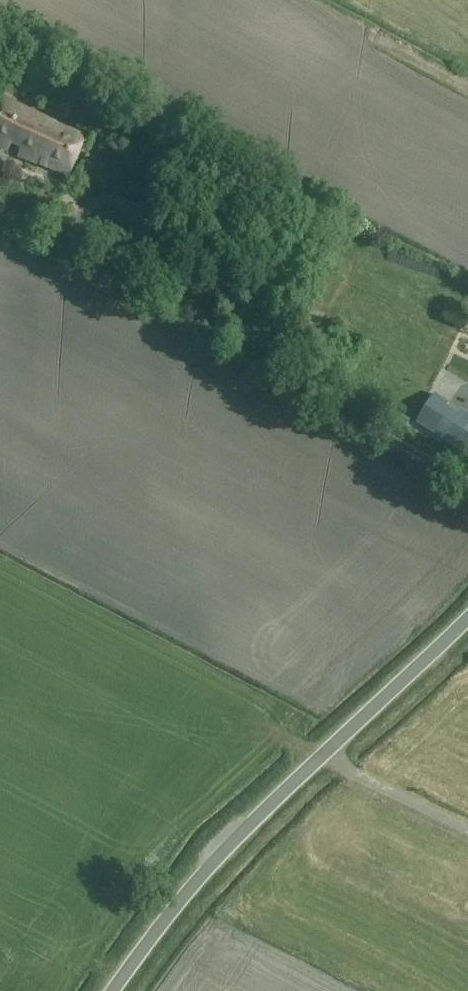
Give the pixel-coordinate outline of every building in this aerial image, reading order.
[(6,148),(10,142),(21,148),(17,156),(38,166),(38,165),(67,179),(85,140),(56,126),(57,121),(0,94),(0,145),(6,148)] [(59,113),(70,118),(74,110),(63,104),(59,113)] [(428,435),(454,453),(467,432),(441,413),(428,435)]
